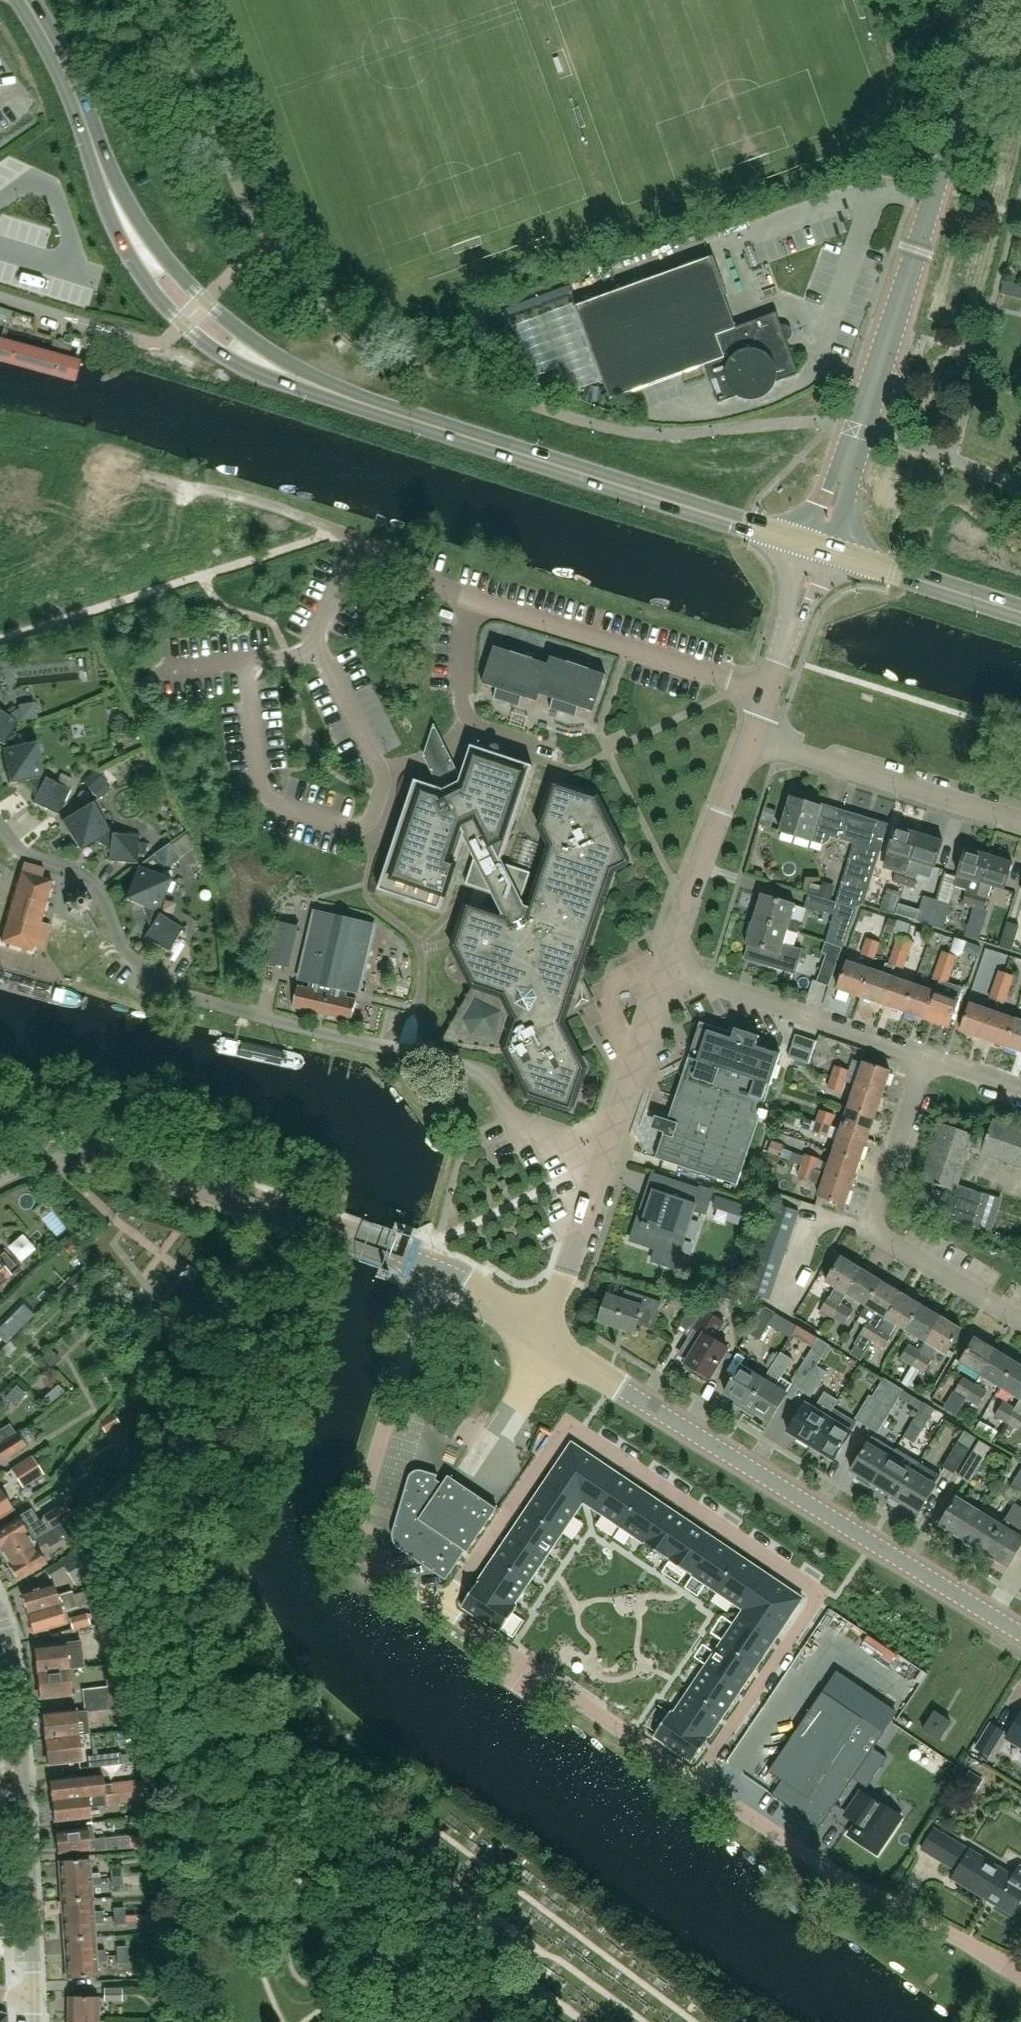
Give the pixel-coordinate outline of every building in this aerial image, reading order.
[(833,219),(799,229),(804,245),(838,236),(833,219)] [(737,328),(736,327),(711,256),(576,305),(610,399),(705,365),(705,364),(724,357),(716,335),(737,328)] [(1000,297),(1012,298),(1013,281),(1002,280),(1000,297)] [(705,364),(705,365),(719,403),(742,394),(742,395),(747,396),(751,397),(756,397),(760,397),(764,394),(767,391),(770,388),(772,384),(773,383),(799,373),(798,370),(799,369),(801,368),(803,366),(804,365),(805,364),(805,362),(806,360),(806,359),(806,357),(806,356),(805,354),(805,353),(804,352),(803,351),(802,349),(800,348),(798,347),(795,346),(793,347),(791,347),(790,347),(787,339),(789,338),(790,337),(791,335),(791,334),(791,333),(791,332),(791,331),(791,330),(790,328),(790,327),(785,325),(782,325),(777,312),(736,327),(737,328),(716,335),(724,357),(705,364)] [(0,334),(0,359),(76,381),(83,357),(0,334)] [(151,516),(162,518),(165,500),(154,498),(151,516)] [(511,651),(495,646),(483,683),(497,688),(494,698),(520,706),(523,696),(538,701),(540,694),(554,698),(550,708),(576,717),(580,707),(594,711),(606,674),(590,669),(589,673),(566,666),(568,661),(551,656),(549,664),(534,659),(532,663),(510,656),(511,651)] [(20,703),(21,719),(36,717),(34,702),(20,703)] [(4,745),(18,721),(0,710),(0,743),(4,745)] [(32,802),(58,815),(70,789),(68,789),(45,777),(44,776),(37,741),(2,748),(9,783),(28,780),(37,792),(32,802)] [(561,1022),(554,1020),(561,999),(570,1002),(575,988),(566,985),(573,964),(580,966),(612,869),(614,868),(614,866),(612,867),(610,862),(614,849),(619,847),(619,848),(621,847),(596,798),(571,789),(570,791),(571,791),(569,797),(558,803),(552,801),(553,800),(551,799),(543,825),(553,845),(531,909),(528,908),(529,908),(525,907),(521,898),(522,897),(531,872),(505,863),(503,864),(501,861),(533,765),(472,745),(461,777),(456,777),(456,776),(455,775),(454,775),(452,774),(451,773),(449,773),(448,773),(447,774),(446,774),(445,775),(444,776),(444,777),(443,778),(443,779),(443,780),(443,781),(443,782),(444,784),(440,788),(416,779),(379,889),(440,909),(465,835),(477,857),(475,858),(466,883),(492,892),(494,891),(504,911),(505,914),(504,917),(484,911),(483,912),(484,913),(482,918),(471,924),(465,922),(466,921),(464,920),(456,946),(475,983),(469,994),(465,994),(467,998),(461,1008),(457,1008),(459,1011),(453,1021),(450,1022),(451,1025),(442,1041),(460,1043),(462,1046),(464,1044),(476,1045),(478,1048),(480,1046),(492,1047),(493,1050),(496,1047),(508,1049),(531,1094),(556,1103),(557,1101),(556,1101),(557,1095),(569,1090),(574,1091),(574,1093),(576,1093),(584,1068),(561,1022)] [(94,771),(82,781),(98,799),(110,788),(94,771)] [(59,775),(55,782),(67,787),(71,780),(59,775)] [(824,803),(823,806),(791,796),(780,831),(823,844),(828,841),(830,835),(854,842),(836,901),(838,902),(856,907),(865,903),(889,823),(824,803)] [(109,861),(136,864),(139,836),(111,833),(111,832),(92,802),(61,820),(80,851),(96,841),(110,850),(109,861)] [(770,833),(773,812),(761,811),(758,831),(770,833)] [(887,867),(897,870),(894,881),(904,884),(920,833),(897,826),(885,864),(887,867)] [(920,833),(904,884),(915,888),(923,864),(935,868),(943,841),(920,833)] [(147,842),(139,842),(138,850),(146,851),(147,842)] [(144,937),(168,951),(183,928),(159,913),(158,912),(172,879),(156,873),(163,865),(165,868),(179,858),(169,843),(138,865),(125,899),(143,906),(150,927),(144,937)] [(981,882),(990,855),(967,848),(955,886),(967,889),(963,902),(974,906),(978,892),(981,882)] [(990,855),(981,882),(1005,889),(1013,862),(990,855)] [(24,863),(1,942),(32,951),(52,881),(42,877),(44,869),(24,863)] [(838,902),(836,901),(830,899),(817,895),(817,896),(810,893),(809,893),(805,906),(834,914),(838,902)] [(754,919),(788,929),(798,932),(800,925),(798,921),(791,919),(796,904),(762,894),(754,919)] [(930,924),(938,900),(924,895),(916,920),(930,924)] [(944,929),(952,904),(938,900),(930,924),(944,929)] [(309,988),(298,986),(293,1007),(294,1007),(352,1020),(357,999),(347,997),(348,990),(358,992),(373,924),(316,911),(301,978),(310,981),(309,988)] [(895,932),(899,920),(889,917),(885,929),(895,932)] [(788,929),(754,919),(747,944),(762,949),(758,962),(795,974),(803,949),(784,943),(788,929)] [(1008,921),(999,946),(1011,950),(1019,925),(1008,921)] [(269,967),(288,971),(299,927),(278,923),(269,967)] [(893,950),(909,955),(914,941),(898,936),(893,950)] [(861,954),(874,959),(881,942),(867,938),(861,954)] [(955,939),(950,953),(958,956),(965,952),(968,942),(959,939),(958,940),(955,939)] [(829,986),(843,947),(826,941),(822,951),(827,953),(817,981),(829,986)] [(888,963),(895,966),(904,969),(909,955),(893,950),(888,963)] [(958,956),(950,953),(943,951),(937,965),(953,970),(958,956)] [(861,996),(871,968),(848,960),(838,989),(861,996)] [(895,966),(888,963),(886,962),(883,972),(871,968),(861,996),(882,1004),(892,976),(895,966)] [(948,984),(948,983),(953,970),(937,965),(932,978),(940,981),(948,984)] [(72,1011),(78,992),(0,969),(0,990),(72,1011)] [(1009,991),(1015,975),(999,970),(994,985),(1000,988),(1009,991)] [(904,1011),(914,983),(892,976),(882,1004),(904,1011)] [(963,988),(948,983),(948,984),(940,981),(936,991),(926,1019),(950,1027),(959,999),(963,988)] [(926,1019),(936,991),(914,983),(904,1011),(926,1019)] [(1005,1004),(1009,991),(1000,988),(994,985),(989,998),(1005,1004)] [(983,1038),(993,1010),(971,1002),(961,1031),(983,1038)] [(993,1010),(983,1038),(1005,1046),(1015,1018),(993,1010)] [(1015,1018),(1005,1046),(1020,1052),(1020,1020),(1015,1018)] [(656,1157),(737,1184),(781,1054),(757,1046),(760,1036),(736,1027),(734,1032),(701,1021),(689,1057),(691,1058),(678,1096),(676,1095),(668,1119),(663,1117),(656,1121),(663,1133),(668,1135),(663,1150),(658,1149),(656,1157)] [(190,1027),(185,1046),(278,1069),(283,1050),(190,1027)] [(788,1057),(809,1064),(817,1042),(795,1035),(788,1057)] [(856,1084),(883,1093),(891,1071),(864,1061),(856,1084)] [(832,1077),(846,1081),(849,1070),(836,1066),(832,1077)] [(842,1092),(846,1081),(832,1077),(828,1087),(842,1092)] [(846,1081),(842,1092),(852,1095),(849,1106),(876,1115),(883,1093),(856,1084),(856,1085),(846,1081)] [(876,1115),(849,1106),(841,1128),(868,1138),(876,1115)] [(816,1120),(832,1125),(835,1114),(820,1110),(816,1120)] [(832,1125),(816,1120),(813,1131),(828,1136),(832,1125)] [(868,1138),(841,1128),(834,1151),(861,1160),(868,1138)] [(956,1196),(964,1174),(965,1174),(976,1142),(954,1135),(954,1137),(947,1135),(929,1186),(956,1196)] [(783,1145),(772,1141),(768,1152),(779,1156),(783,1145)] [(976,1186),(1008,1196),(1011,1185),(1020,1188),(1020,1154),(988,1145),(976,1186)] [(861,1160),(834,1151),(830,1162),(826,1173),(853,1182),(861,1160)] [(815,1169),(819,1159),(820,1159),(806,1154),(802,1165),(815,1169)] [(811,1181),(811,1180),(815,1169),(802,1165),(794,1162),(790,1174),(811,1181)] [(811,1180),(811,1181),(822,1185),(819,1195),(846,1205),(853,1182),(826,1173),(815,1169),(811,1180)] [(654,1248),(656,1249),(652,1260),(675,1268),(694,1209),(706,1213),(714,1190),(700,1185),(699,1188),(652,1172),(647,1189),(648,1190),(654,1192),(647,1212),(650,1213),(646,1225),(637,1222),(631,1240),(654,1248)] [(747,1202),(718,1192),(713,1207),(743,1216),(747,1202)] [(991,1240),(1000,1203),(981,1198),(972,1236),(991,1240)] [(776,1202),(771,1215),(796,1223),(800,1211),(776,1202)] [(771,1215),(767,1226),(792,1235),(796,1223),(771,1215)] [(762,1242),(786,1250),(788,1247),(792,1235),(767,1226),(763,1238),(762,1242)] [(786,1250),(762,1242),(762,1243),(758,1255),(782,1263),(786,1250)] [(18,1268),(4,1253),(0,1257),(0,1284),(18,1268)] [(752,1273),(776,1281),(782,1263),(758,1255),(752,1273)] [(833,1316),(841,1302),(847,1293),(862,1268),(842,1256),(826,1281),(836,1287),(831,1296),(830,1296),(821,1309),(833,1316)] [(187,1264),(178,1276),(193,1288),(199,1286),(203,1281),(202,1275),(187,1264)] [(881,1279),(862,1268),(847,1293),(865,1305),(881,1279)] [(770,1299),(776,1281),(752,1273),(745,1291),(770,1299)] [(870,1320),(880,1326),(901,1292),(881,1279),(865,1305),(876,1311),(870,1320)] [(608,1294),(599,1321),(635,1333),(638,1324),(653,1329),(662,1302),(626,1290),(623,1298),(608,1294)] [(880,1326),(892,1333),(898,1324),(906,1329),(921,1304),(901,1292),(880,1326)] [(853,1310),(842,1303),(841,1302),(833,1316),(845,1324),(853,1310)] [(689,1336),(705,1310),(694,1303),(678,1329),(689,1336)] [(24,1304),(6,1322),(17,1333),(35,1315),(24,1304)] [(921,1304),(906,1329),(926,1341),(942,1316),(921,1304)] [(765,1306),(749,1334),(760,1340),(777,1313),(765,1306)] [(705,1310),(689,1336),(678,1355),(688,1361),(687,1363),(696,1368),(693,1373),(708,1382),(729,1348),(714,1339),(725,1322),(705,1310)] [(947,1354),(962,1328),(942,1316),(926,1341),(921,1351),(912,1364),(901,1382),(915,1390),(918,1385),(914,1383),(922,1370),(925,1372),(933,1358),(932,1357),(938,1348),(947,1354)] [(880,1326),(870,1320),(869,1320),(861,1333),(859,1336),(870,1343),(872,1340),(880,1326)] [(893,1334),(892,1333),(880,1326),(872,1340),(885,1348),(893,1334)] [(981,1374),(996,1349),(976,1337),(960,1362),(981,1374)] [(921,1351),(910,1344),(909,1344),(901,1357),(912,1364),(921,1351)] [(812,1349),(793,1380),(803,1387),(817,1365),(822,1356),(812,1349)] [(996,1349),(981,1374),(1001,1387),(1016,1361),(996,1349)] [(788,1366),(777,1359),(765,1379),(748,1406),(771,1421),(788,1393),(776,1386),(788,1366)] [(1020,1399),(1020,1364),(1016,1361),(1001,1387),(1020,1399)] [(725,1392),(748,1406),(765,1379),(742,1365),(725,1392)] [(828,1371),(817,1365),(803,1387),(814,1394),(828,1371)] [(855,1418),(867,1426),(893,1383),(884,1377),(872,1396),(870,1394),(855,1418)] [(955,1390),(967,1397),(975,1384),(963,1377),(955,1390)] [(878,1433),(905,1390),(893,1383),(867,1426),(878,1433)] [(979,1405),(987,1391),(975,1384),(967,1397),(979,1405)] [(806,1402),(788,1431),(811,1445),(833,1409),(839,1400),(825,1392),(815,1408),(806,1402)] [(437,1414),(442,1405),(430,1397),(425,1406),(437,1414)] [(1007,1422),(1015,1408),(1004,1401),(995,1415),(1007,1422)] [(924,1402),(911,1424),(922,1431),(936,1409),(924,1402)] [(452,1439),(467,1416),(451,1404),(435,1427),(452,1439)] [(1015,1427),(1019,1429),(1020,1426),(1020,1412),(1015,1408),(1007,1422),(1015,1427)] [(833,1409),(811,1445),(835,1459),(852,1430),(856,1423),(833,1409)] [(102,1426),(107,1435),(120,1427),(115,1419),(102,1426)] [(9,1439),(2,1428),(0,1429),(0,1445),(9,1439)] [(9,1439),(0,1445),(0,1462),(26,1446),(18,1433),(9,1439)] [(868,1442),(851,1470),(859,1474),(857,1478),(871,1486),(873,1483),(874,1483),(891,1456),(895,1449),(872,1436),(868,1442)] [(958,1475),(966,1480),(970,1483),(992,1447),(980,1439),(958,1475)] [(572,1442),(561,1458),(597,1482),(608,1466),(572,1442)] [(943,1466),(945,1467),(955,1474),(970,1449),(958,1442),(943,1466)] [(891,1456),(874,1483),(897,1498),(914,1470),(919,1462),(896,1448),(895,1449),(891,1456)] [(23,1488),(44,1474),(32,1455),(10,1469),(23,1488)] [(584,1501),(597,1482),(561,1458),(546,1481),(581,1505),(584,1501)] [(914,1470),(897,1498),(920,1512),(937,1484),(942,1476),(919,1462),(914,1470)] [(621,1526),(645,1491),(608,1466),(597,1482),(584,1501),(621,1526)] [(398,1546),(400,1548),(446,1579),(466,1550),(468,1551),(498,1508),(449,1474),(443,1483),(437,1478),(439,1474),(423,1469),(422,1469),(420,1469),(418,1469),(416,1469),(414,1470),(413,1471),(412,1472),(410,1474),(409,1475),(409,1477),(393,1530),(393,1532),(393,1535),(393,1537),(394,1540),(395,1542),(396,1544),(398,1546)] [(1012,1484),(1020,1490),(1020,1469),(1012,1484)] [(581,1505),(546,1481),(527,1509),(561,1532),(562,1533),(581,1505)] [(13,1509),(0,1489),(0,1517),(13,1509)] [(645,1542),(669,1506),(645,1491),(621,1526),(645,1542)] [(962,1538),(979,1510),(957,1496),(940,1524),(962,1538)] [(51,1529),(68,1519),(72,1516),(67,1509),(64,1504),(44,1518),(46,1521),(37,1526),(28,1511),(0,1528),(0,1550),(4,1557),(42,1534),(51,1529)] [(986,1552),(1008,1566),(1020,1545),(1020,1536),(1018,1534),(1020,1529),(1020,1507),(1016,1504),(1003,1525),(986,1552)] [(668,1558),(692,1523),(693,1523),(669,1506),(645,1542),(668,1558)] [(561,1532),(527,1509),(511,1533),(545,1556),(546,1557),(562,1533),(561,1532)] [(986,1552),(1003,1525),(979,1510),(962,1538),(986,1552)] [(70,1532),(64,1522),(51,1529),(57,1540),(70,1532)] [(692,1574),(693,1574),(716,1539),(693,1523),(692,1523),(668,1558),(692,1574)] [(545,1556),(511,1533),(494,1557),(529,1580),(530,1581),(546,1557),(545,1556)] [(42,1534),(4,1557),(10,1568),(7,1570),(12,1579),(16,1577),(17,1580),(46,1563),(37,1549),(47,1543),(42,1534)] [(716,1590),(740,1555),(716,1539),(693,1574),(692,1574),(716,1590)] [(73,1581),(93,1569),(82,1549),(74,1554),(55,1566),(60,1574),(66,1570),(73,1581)] [(740,1555),(716,1590),(744,1609),(768,1574),(740,1555)] [(529,1580),(494,1557),(478,1581),(517,1607),(518,1606),(515,1604),(530,1581),(529,1580)] [(744,1609),(741,1613),(777,1637),(803,1597),(768,1574),(744,1609)] [(517,1607),(478,1581),(462,1605),(500,1631),(517,1607)] [(68,1597),(74,1596),(72,1591),(57,1595),(54,1583),(21,1593),(27,1613),(69,1600),(68,1597)] [(74,1596),(68,1597),(69,1600),(27,1613),(33,1633),(65,1623),(62,1611),(77,1607),(74,1596)] [(89,1624),(86,1613),(70,1618),(73,1628),(89,1624)] [(722,1641),(758,1665),(777,1637),(741,1613),(722,1641)] [(706,1665),(742,1689),(758,1665),(722,1641),(706,1665)] [(37,1672),(69,1669),(66,1643),(34,1646),(37,1672)] [(82,1689),(83,1700),(129,1695),(128,1684),(126,1662),(110,1664),(112,1686),(82,1689)] [(690,1689),(726,1713),(742,1689),(706,1665),(690,1689)] [(69,1669),(37,1672),(40,1698),(72,1695),(69,1669)] [(671,1710),(710,1737),(726,1713),(690,1689),(674,1712),(671,1710)] [(782,1780),(772,1794),(821,1826),(854,1777),(868,1757),(874,1748),(884,1732),(823,1691),(769,1771),(782,1780)] [(116,1708),(131,1707),(129,1695),(83,1700),(85,1712),(116,1709),(116,1708)] [(45,1739),(79,1735),(76,1709),(42,1713),(45,1739)] [(1007,1738),(1020,1746),(1020,1709),(1013,1720),(1016,1723),(1007,1738)] [(671,1710),(654,1735),(693,1761),(710,1737),(671,1710)] [(951,1722),(936,1711),(923,1729),(939,1740),(951,1722)] [(990,1757),(1006,1731),(990,1722),(974,1747),(990,1757)] [(79,1735),(45,1739),(48,1765),(82,1760),(79,1735)] [(132,1747),(133,1760),(140,1760),(139,1747),(132,1747)] [(868,1757),(854,1777),(868,1787),(888,1757),(874,1748),(868,1757)] [(107,1753),(107,1752),(87,1755),(88,1767),(108,1765),(112,1764),(122,1763),(121,1752),(111,1753),(107,1753)] [(961,1784),(976,1793),(984,1779),(969,1770),(961,1784)] [(104,1794),(129,1792),(128,1781),(125,1781),(103,1784),(102,1774),(50,1779),(52,1800),(104,1794)] [(849,1834),(878,1853),(902,1817),(873,1798),(873,1799),(861,1791),(845,1814),(860,1824),(853,1835),(850,1833),(849,1834)] [(129,1792),(104,1794),(52,1800),(54,1821),(91,1817),(90,1806),(105,1805),(130,1801),(129,1792)] [(89,1851),(130,1846),(129,1835),(89,1839),(87,1827),(55,1831),(58,1853),(89,1849),(89,1851)] [(966,1847),(935,1828),(922,1849),(953,1867),(966,1847)] [(970,1850),(954,1877),(1012,1913),(1020,1899),(1020,1881),(970,1850)] [(60,1881),(100,1878),(100,1873),(90,1873),(89,1859),(59,1861),(60,1881)] [(111,1878),(122,1877),(122,1868),(110,1869),(111,1878)] [(122,1877),(111,1878),(112,1886),(123,1885),(122,1877)] [(62,1900),(92,1898),(91,1884),(100,1884),(100,1878),(60,1881),(62,1900)] [(63,1919),(103,1916),(102,1911),(93,1912),(92,1898),(62,1900),(63,1919)] [(114,1916),(125,1916),(125,1907),(113,1908),(114,1916)] [(64,1939),(95,1936),(94,1923),(103,1922),(103,1916),(63,1919),(64,1939)] [(125,1916),(114,1916),(114,1924),(126,1924),(126,1923),(125,1916)] [(66,1958),(105,1955),(105,1950),(96,1950),(95,1936),(64,1939),(66,1958)] [(116,1955),(128,1954),(127,1945),(116,1946),(116,1955)] [(128,1954),(116,1955),(117,1963),(128,1962),(128,1954)] [(105,1955),(66,1958),(67,1978),(97,1975),(96,1961),(106,1961),(105,1955)] [(68,2019),(98,2019),(98,1996),(68,1996),(68,2019)] [(8,2013),(0,2011),(0,2021),(9,2021),(8,2013)]
